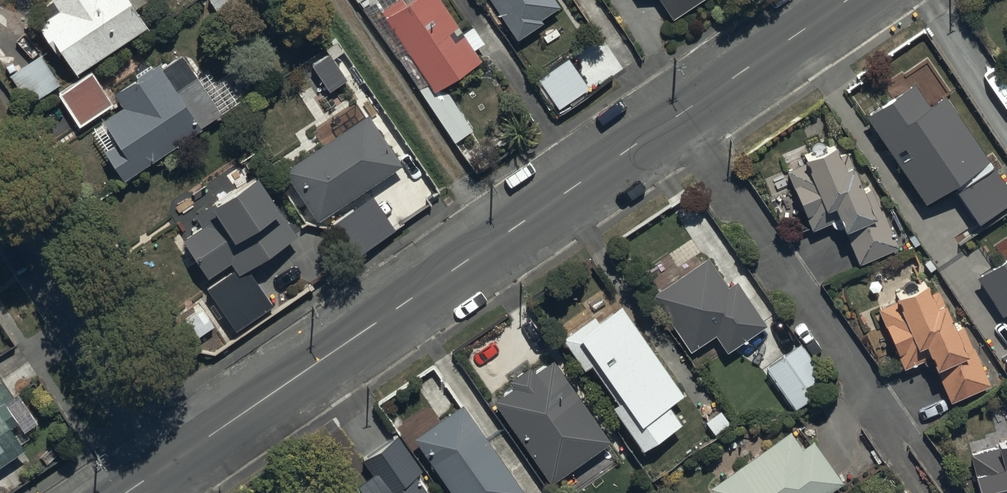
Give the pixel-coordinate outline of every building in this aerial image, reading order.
[(54,7),(41,16),(74,65),(141,21),(127,0),(49,0),(54,7)] [(239,0),(210,0),(223,19),(243,6),(239,0)] [(434,92),(480,62),(440,0),(408,0),(384,15),(434,92)] [(516,37),(561,8),(555,0),(491,0),(516,37)] [(673,19),(702,0),(661,0),(673,19)] [(41,52),(9,73),(29,103),(61,82),(41,52)] [(346,78),(328,52),(311,64),(314,68),(329,90),(346,78)] [(539,77),(560,109),(589,90),(569,58),(539,77)] [(186,63),(166,77),(154,60),(111,89),(123,106),(90,129),(123,175),(218,110),(186,63)] [(112,103),(90,70),(58,92),(79,124),(112,103)] [(881,137),(926,206),(953,188),(977,224),(1006,204),(1006,187),(989,160),(988,160),(945,95),(928,106),(914,84),(866,115),(881,137)] [(364,113),(284,164),(315,212),(395,161),(364,113)] [(813,232),(841,221),(858,265),(897,249),(871,187),(862,191),(843,145),(787,168),(813,232)] [(203,229),(183,242),(209,280),(232,264),(237,271),(207,291),(236,333),(274,308),(250,271),(299,238),(258,178),(197,220),(203,229)] [(738,282),(727,289),(708,259),(653,296),(690,352),(715,335),(727,353),(767,326),(738,282)] [(1006,314),(1006,260),(980,278),(1004,316),(1006,314)] [(904,369),(932,358),(950,403),(989,387),(963,323),(954,327),(937,285),(879,309),(904,369)] [(621,308),(600,324),(594,316),(562,339),(585,370),(591,366),(618,403),(611,408),(642,452),(681,424),(668,406),(684,395),(621,308)] [(765,367),(794,411),(830,388),(800,344),(765,367)] [(494,403),(552,483),(609,442),(552,362),(494,403)] [(415,439),(454,492),(525,492),(462,406),(415,439)] [(28,455),(0,413),(0,474),(28,455)] [(841,483),(812,442),(802,449),(791,433),(711,491),(713,492),(828,492),(841,483)] [(374,476),(358,488),(362,492),(427,492),(416,477),(424,471),(397,434),(362,459),(374,476)] [(971,455),(980,492),(1006,492),(1006,446),(971,455)]
